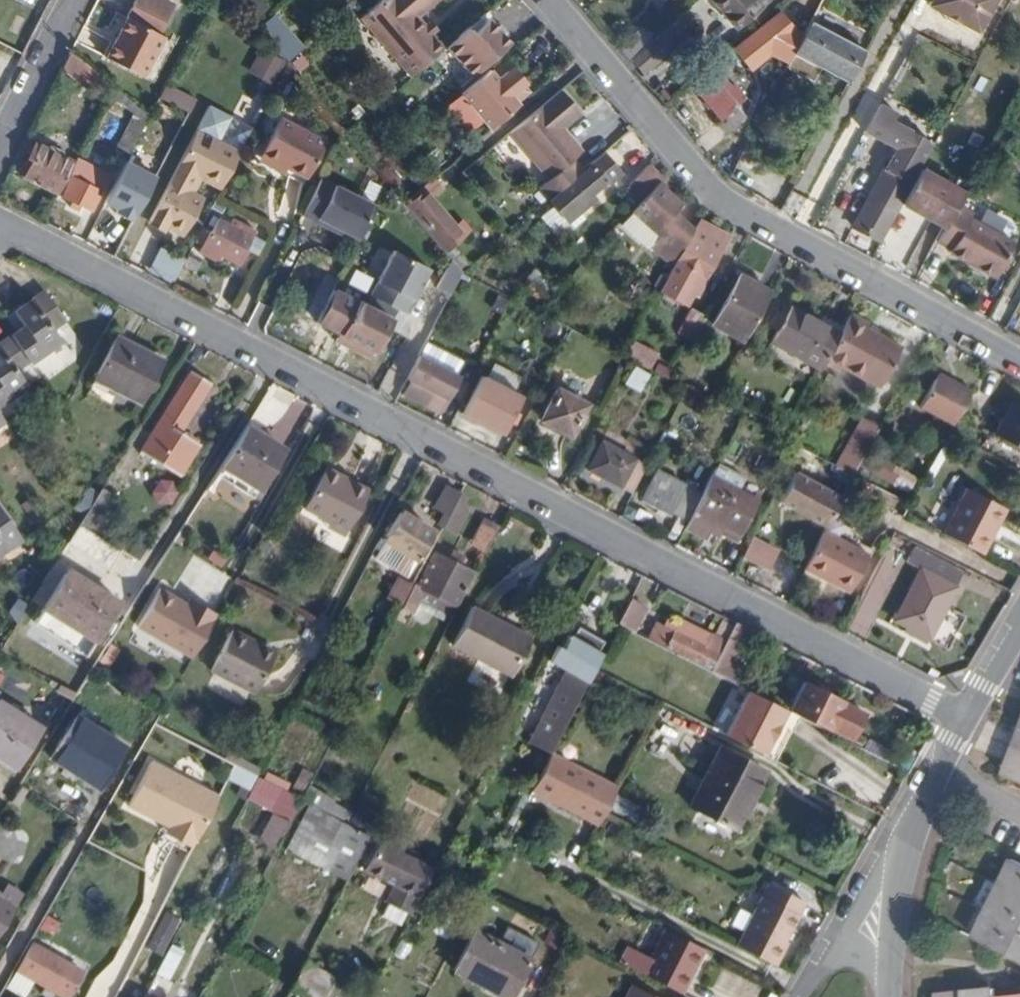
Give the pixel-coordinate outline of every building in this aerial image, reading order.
[(125,18),(111,44),(105,56),(142,75),(163,37),(156,33),(171,5),(163,0),(134,0),(125,18)] [(410,77),(445,47),(448,45),(421,11),(434,0),(379,0),(360,16),(410,77)] [(737,30),(762,9),(755,0),(712,0),(737,30)] [(930,3),(978,30),(994,0),(932,0),(930,3)] [(491,8),(467,28),(471,35),(462,45),(482,67),(483,68),(510,43),(489,20),(495,13),(491,8)] [(808,26),(791,58),(815,71),(847,88),(863,56),(808,26)] [(651,40),(629,61),(641,75),(680,42),(667,27),(651,40)] [(471,35),(467,28),(448,45),(445,47),(471,77),(482,67),(462,45),(471,35)] [(273,43),(287,59),(303,45),(290,29),(273,43)] [(260,46),(247,69),(272,82),(285,59),(260,46)] [(113,85),(69,49),(61,65),(105,101),(113,85)] [(489,70),(461,94),(490,129),(518,104),(512,97),(527,83),(513,67),(497,80),(489,70)] [(715,78),(700,90),(722,116),(719,120),(729,130),(746,113),(715,78)] [(116,149),(129,155),(150,114),(120,90),(114,103),(133,113),(116,149)] [(560,90),(509,134),(548,180),(539,188),(549,199),(583,170),(574,160),(583,151),(562,129),(580,113),(560,90)] [(280,121),(259,161),(286,174),(306,184),(326,145),(280,121)] [(199,122),(148,223),(163,230),(165,227),(183,236),(203,200),(189,192),(197,177),(213,185),(236,141),(199,122)] [(236,141),(213,185),(221,189),(244,145),(236,141)] [(885,164),(854,222),(883,238),(895,214),(903,203),(914,181),(921,166),(926,158),(899,143),(888,167),(885,164)] [(20,175),(58,193),(72,164),(63,160),(64,154),(61,150),(53,145),(48,144),(45,147),(44,149),(34,146),(20,175)] [(605,151),(589,164),(591,166),(552,201),(569,221),(595,198),(592,194),(606,182),(609,183),(622,171),(605,151)] [(72,164),(58,193),(73,200),(70,207),(77,210),(79,205),(90,209),(107,175),(76,159),(72,164)] [(626,185),(640,197),(662,172),(648,160),(626,185)] [(286,174),(259,161),(256,165),(283,179),(286,174)] [(914,181),(903,203),(947,226),(958,205),(966,190),(921,166),(914,181)] [(433,178),(403,204),(460,272),(467,266),(453,248),(463,239),(431,197),(434,193),(437,196),(443,190),(433,178)] [(680,253),(692,232),(684,224),(684,221),(674,211),(680,204),(658,183),(633,211),(665,241),(669,241),(680,253)] [(377,205),(335,184),(316,219),(358,241),(377,205)] [(119,190),(109,210),(119,215),(117,223),(126,228),(130,221),(140,226),(150,206),(119,190)] [(42,197),(34,213),(42,217),(50,201),(42,197)] [(958,205),(947,226),(939,241),(949,246),(949,251),(995,275),(1013,242),(970,218),(972,212),(958,205)] [(209,231),(200,249),(198,253),(218,264),(221,257),(241,267),(250,252),(249,248),(257,232),(234,219),(230,224),(219,218),(211,231),(209,231)] [(680,253),(675,264),(706,279),(717,258),(729,238),(698,221),(692,232),(680,253)] [(201,227),(193,245),(200,249),(209,231),(201,227)] [(156,249),(148,273),(173,281),(181,257),(156,249)] [(393,250),(369,296),(404,314),(428,268),(393,250)] [(536,276),(529,281),(543,300),(551,295),(536,276)] [(716,325),(745,340),(770,293),(742,277),(716,325)] [(18,325),(5,334),(26,363),(57,340),(48,327),(60,318),(40,289),(9,311),(18,325)] [(385,316),(334,290),(317,322),(333,330),(365,346),(368,348),(385,316)] [(773,343),(823,370),(827,364),(843,334),(793,308),(787,319),(779,333),(773,343)] [(769,328),(779,333),(787,319),(777,313),(769,328)] [(678,338),(689,344),(702,320),(690,315),(678,338)] [(843,334),(827,364),(838,370),(841,366),(882,389),(903,349),(867,329),(866,322),(854,315),(843,334)] [(333,330),(329,338),(360,354),(365,346),(333,330)] [(23,387),(14,371),(26,363),(5,334),(0,338),(0,403),(23,387)] [(112,338),(90,379),(135,403),(157,361),(112,338)] [(625,356),(630,360),(648,368),(656,354),(633,342),(625,356)] [(419,357),(406,381),(411,383),(404,398),(442,417),(461,378),(419,357)] [(633,367),(626,383),(637,389),(647,373),(633,367)] [(188,373),(139,453),(177,476),(196,444),(177,432),(206,384),(188,373)] [(940,374),(937,380),(954,390),(958,383),(940,374)] [(482,377),(463,415),(501,433),(520,397),(482,377)] [(922,406),(954,424),(972,391),(958,383),(954,390),(937,380),(922,406)] [(556,391),(542,419),(569,433),(584,405),(556,391)] [(998,433),(1019,445),(1019,407),(1013,403),(998,433)] [(867,420),(841,467),(844,469),(857,475),(862,466),(872,447),(883,427),(867,420)] [(246,425),(221,465),(262,491),(286,451),(246,425)] [(588,470),(632,493),(647,465),(602,442),(588,470)] [(800,446),(780,485),(805,499),(801,512),(828,527),(846,494),(816,480),(814,483),(808,479),(820,456),(800,446)] [(917,471),(872,447),(862,466),(907,490),(917,471)] [(327,466),(323,472),(339,481),(342,474),(327,466)] [(838,480),(851,486),(857,475),(844,469),(838,480)] [(645,496),(690,520),(694,512),(704,494),(658,470),(645,496)] [(339,481),(323,472),(308,502),(336,517),(352,526),(370,490),(342,474),(339,481)] [(704,494),(694,512),(736,534),(754,499),(713,478),(704,494)] [(437,524),(443,527),(456,500),(460,493),(445,486),(434,508),(443,513),(437,524)] [(965,488),(942,531),(982,552),(1004,509),(965,488)] [(101,490),(78,526),(95,536),(117,501),(101,490)] [(456,500),(443,527),(455,533),(468,506),(456,500)] [(401,513),(386,540),(420,559),(433,532),(401,513)] [(17,538),(0,514),(0,550),(17,538)] [(352,526),(336,517),(333,522),(349,530),(352,526)] [(474,542),(487,550),(499,527),(484,520),(474,542)] [(871,555),(827,531),(806,569),(853,593),(871,555)] [(750,536),(742,558),(770,568),(778,546),(750,536)] [(923,571),(896,621),(907,626),(929,638),(964,573),(914,547),(907,561),(923,571)] [(449,560),(458,565),(462,557),(454,552),(449,560)] [(414,584),(405,599),(414,604),(418,598),(447,613),(452,604),(456,604),(472,573),(458,565),(449,560),(435,553),(418,585),(414,584)] [(777,589),(792,598),(806,571),(790,563),(777,589)] [(68,567),(64,574),(78,582),(82,577),(68,567)] [(78,582),(64,574),(42,609),(95,642),(117,607),(105,599),(108,592),(82,577),(78,582)] [(137,627),(192,658),(217,614),(189,599),(187,604),(159,588),(137,627)] [(105,599),(117,607),(120,600),(108,592),(105,599)] [(630,600),(618,623),(633,630),(644,607),(630,600)] [(473,605),(453,644),(513,674),(532,636),(473,605)] [(938,630),(953,636),(960,619),(946,613),(938,630)] [(647,633),(658,638),(664,627),(663,625),(653,620),(647,633)] [(752,629),(737,621),(725,643),(711,671),(725,678),(739,685),(746,670),(734,663),(752,629)] [(261,646),(264,639),(236,625),(215,664),(215,666),(259,689),(276,655),(261,646)] [(929,638),(907,626),(904,632),(926,644),(929,638)] [(708,667),(711,671),(725,643),(711,637),(705,648),(664,627),(658,638),(657,641),(708,667)] [(585,632),(580,641),(595,649),(599,640),(585,632)] [(550,754),(587,681),(595,667),(602,653),(595,649),(580,641),(571,635),(562,649),(556,646),(549,660),(566,669),(528,743),(550,754)] [(280,648),(264,639),(261,646),(276,655),(280,648)] [(684,657),(658,644),(653,654),(678,667),(684,657)] [(802,680),(788,705),(789,706),(849,737),(862,711),(802,680)] [(788,710),(748,690),(727,735),(766,755),(780,724),(782,725),(788,710)] [(15,764),(40,725),(0,698),(0,754),(15,764)] [(76,717),(51,758),(81,778),(106,736),(76,717)] [(1016,745),(1007,773),(1019,779),(1019,747),(1016,745)] [(720,746),(687,809),(732,833),(765,770),(720,746)] [(552,750),(533,789),(600,823),(603,816),(618,786),(552,750)] [(828,751),(814,778),(838,789),(852,763),(828,751)] [(124,809),(196,841),(219,788),(147,757),(124,809)] [(257,842),(278,850),(301,786),(234,762),(228,779),(250,787),(246,800),(269,808),(257,842)] [(343,819),(311,803),(288,847),(319,864),(343,819)] [(319,864),(345,878),(369,832),(348,821),(343,819),(319,864)] [(381,839),(375,835),(366,854),(372,858),(381,839)] [(410,911),(413,912),(436,867),(381,839),(372,858),(367,868),(395,883),(387,898),(390,900),(410,911)] [(1000,884),(1019,895),(1019,862),(1013,859),(1000,884)] [(771,883),(738,946),(775,964),(808,902),(771,883)] [(987,911),(1019,927),(1019,895),(1000,884),(987,911)] [(0,898),(0,900),(12,908),(19,895),(7,887),(0,898)] [(0,900),(0,929),(12,909),(12,908),(0,900)] [(403,924),(410,911),(390,900),(384,913),(403,924)] [(165,954),(178,915),(160,910),(147,949),(165,954)] [(987,911),(973,937),(1019,960),(1019,927),(987,911)] [(700,947),(661,926),(647,955),(639,971),(678,991),(700,947)] [(454,972),(504,996),(508,996),(528,959),(474,931),(454,972)] [(17,969),(17,971),(63,996),(66,996),(73,985),(70,982),(77,969),(32,943),(17,969)] [(624,944),(617,959),(639,971),(647,955),(624,944)] [(289,986),(310,996),(321,996),(333,973),(304,958),(289,986)] [(620,996),(652,996),(627,984),(620,996)] [(995,989),(962,992),(962,996),(996,996),(995,989)]
